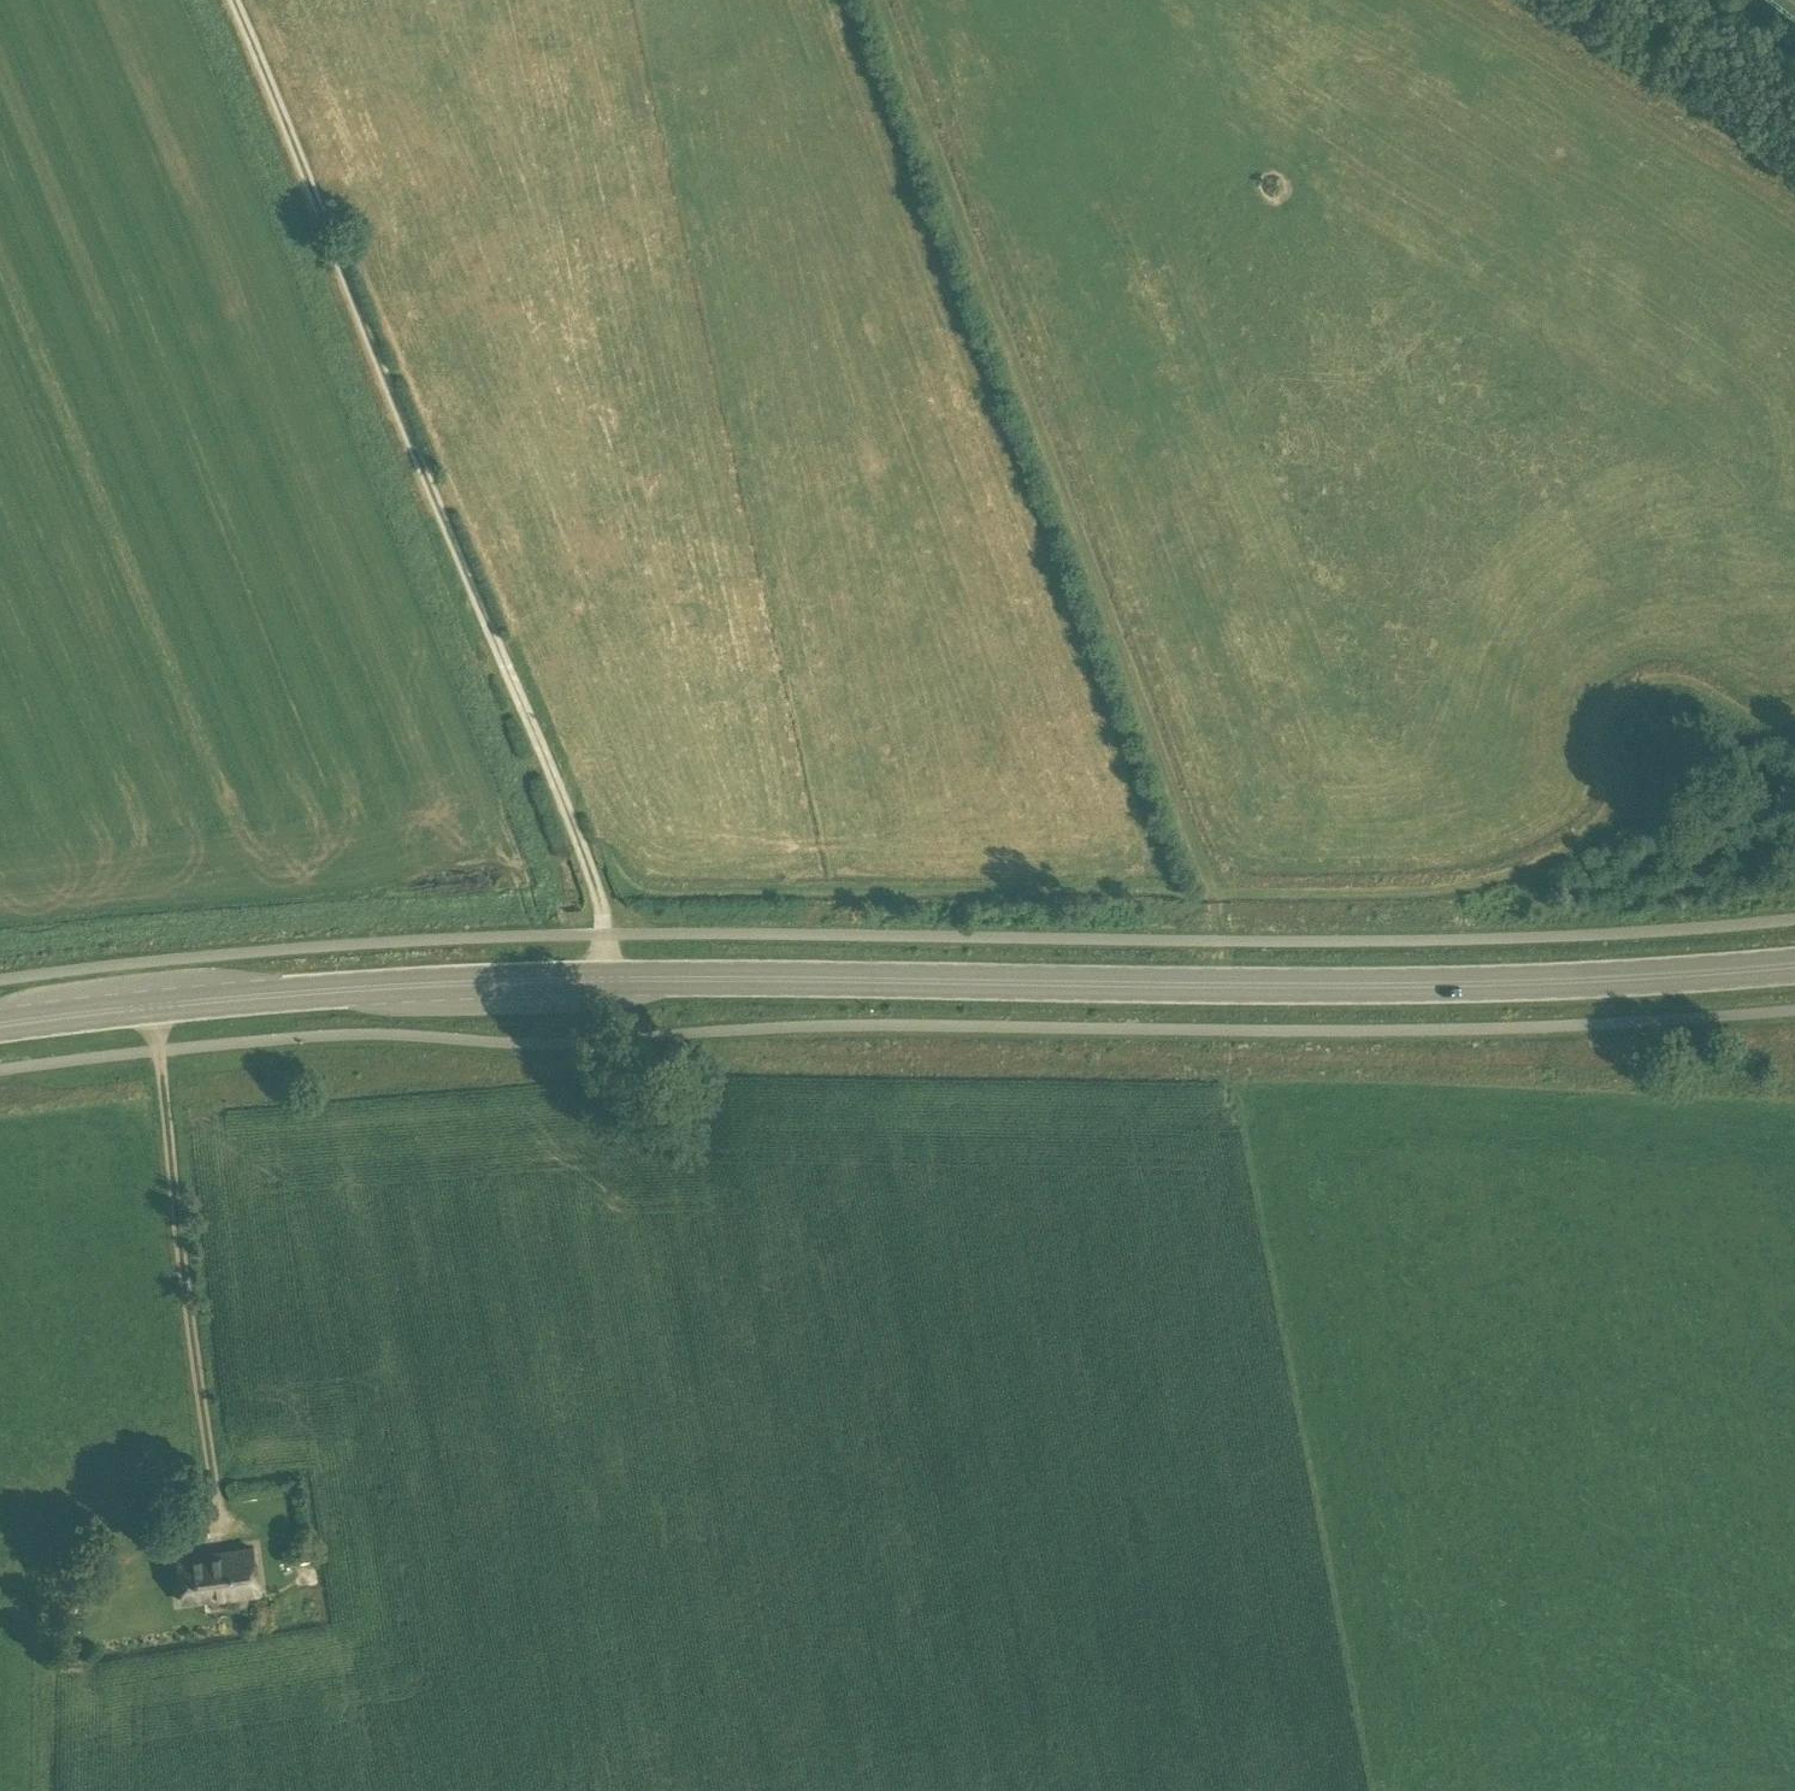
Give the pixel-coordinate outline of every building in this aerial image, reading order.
[(205,1556),(177,1560),(183,1601),(211,1597),(212,1600),(260,1593),(253,1547),(205,1554),(205,1556)]
